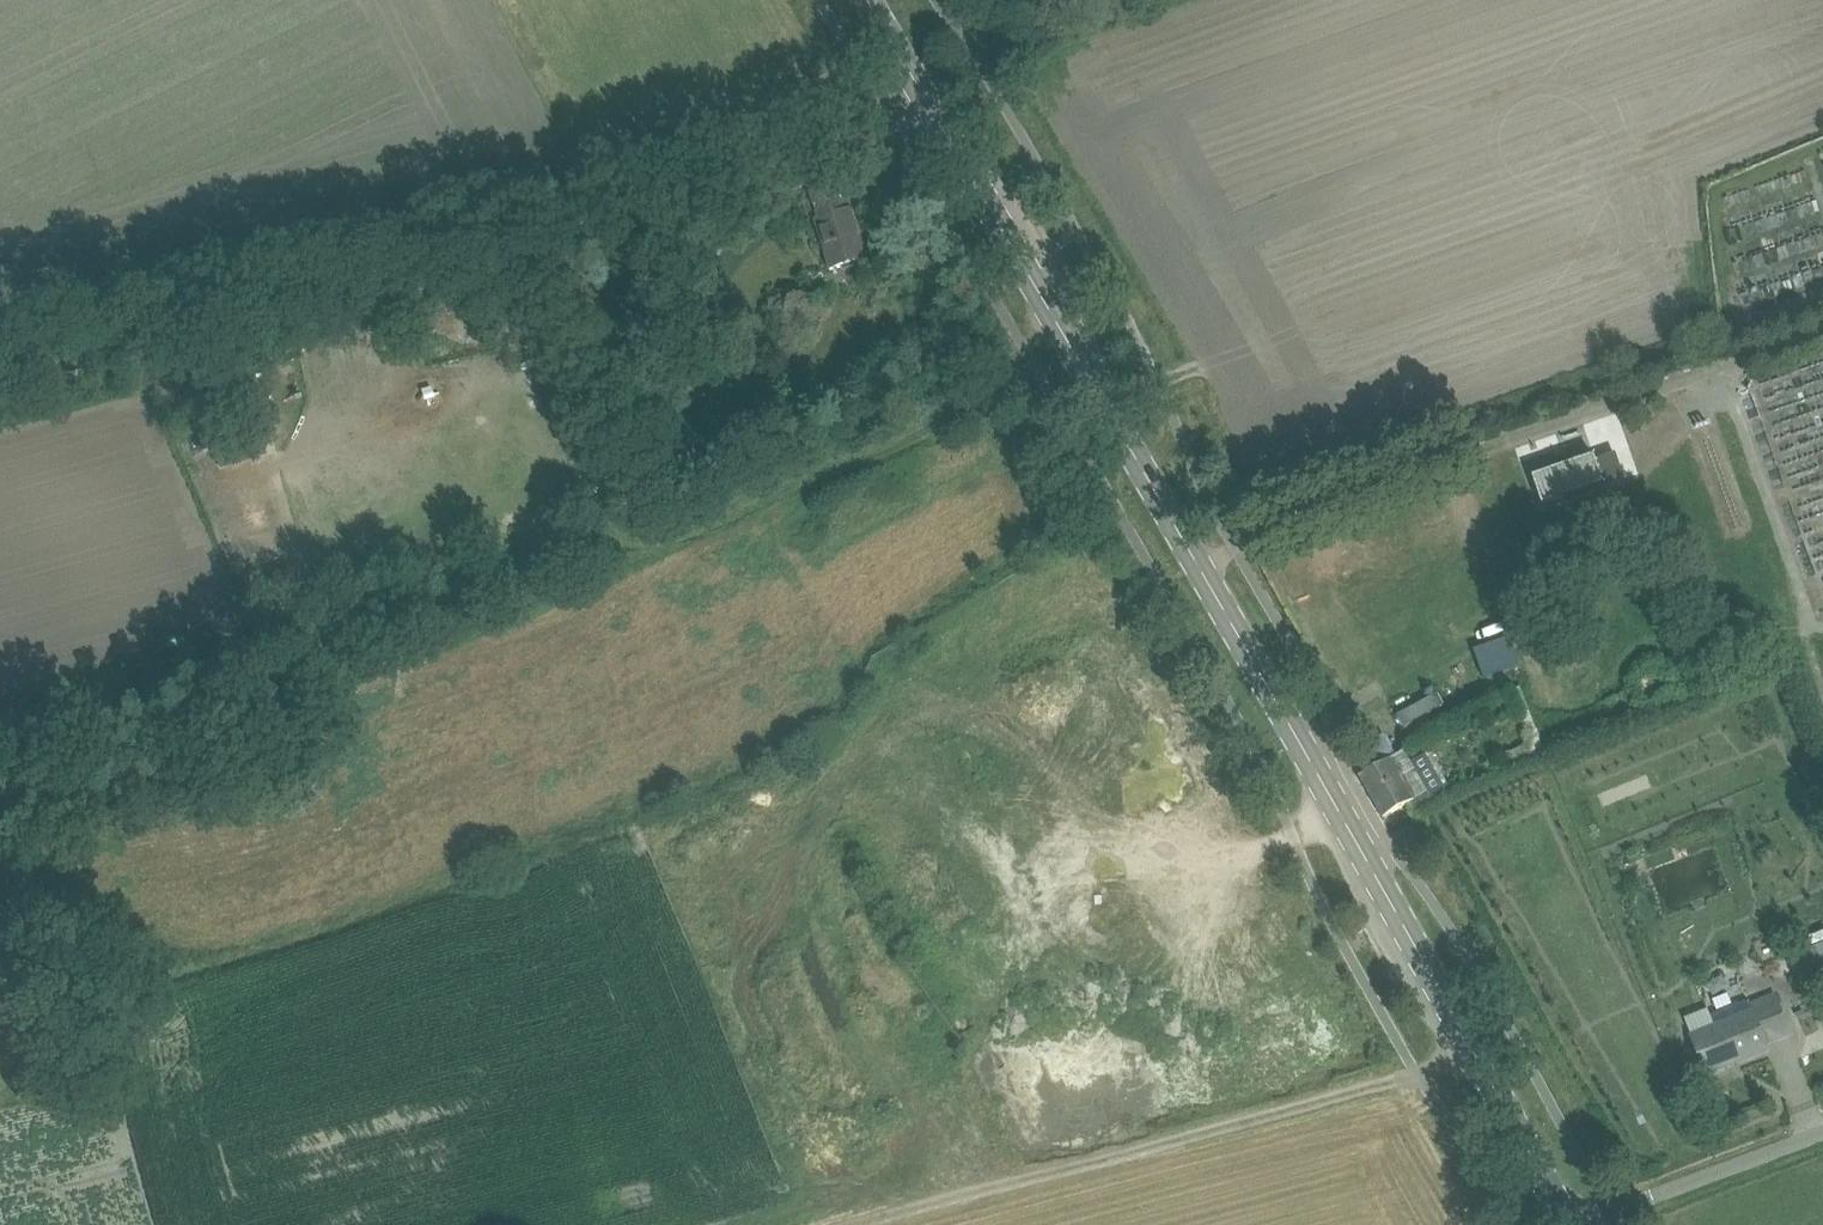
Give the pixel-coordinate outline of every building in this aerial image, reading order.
[(808,186),(815,208),(819,221),(817,221),(833,271),(868,260),(840,176),(808,186)] [(476,297),(480,310),(496,306),(493,293),(476,297)] [(267,460),(255,418),(212,430),(224,472),(267,460)] [(1536,477),(1543,499),(1545,504),(1601,484),(1592,457),(1571,464),(1568,456),(1553,461),(1556,470),(1536,477)] [(252,527),(265,529),(267,508),(254,507),(252,527)] [(1474,651),(1476,656),(1484,679),(1516,667),(1519,666),(1509,639),(1474,651)] [(1510,692),(1525,733),(1536,729),(1521,688),(1510,692)] [(1398,716),(1404,728),(1412,742),(1435,729),(1427,716),(1445,706),(1438,694),(1398,716)] [(1419,811),(1433,804),(1404,752),(1381,766),(1360,778),(1384,819),(1406,806),(1412,816),(1419,811)] [(1815,948),(1822,967),(1822,945),(1815,948)] [(1715,1028),(1714,1029),(1692,1037),(1707,1076),(1769,1052),(1766,1045),(1790,1036),(1774,997),(1750,1007),(1749,1003),(1711,1018),(1715,1028)]
